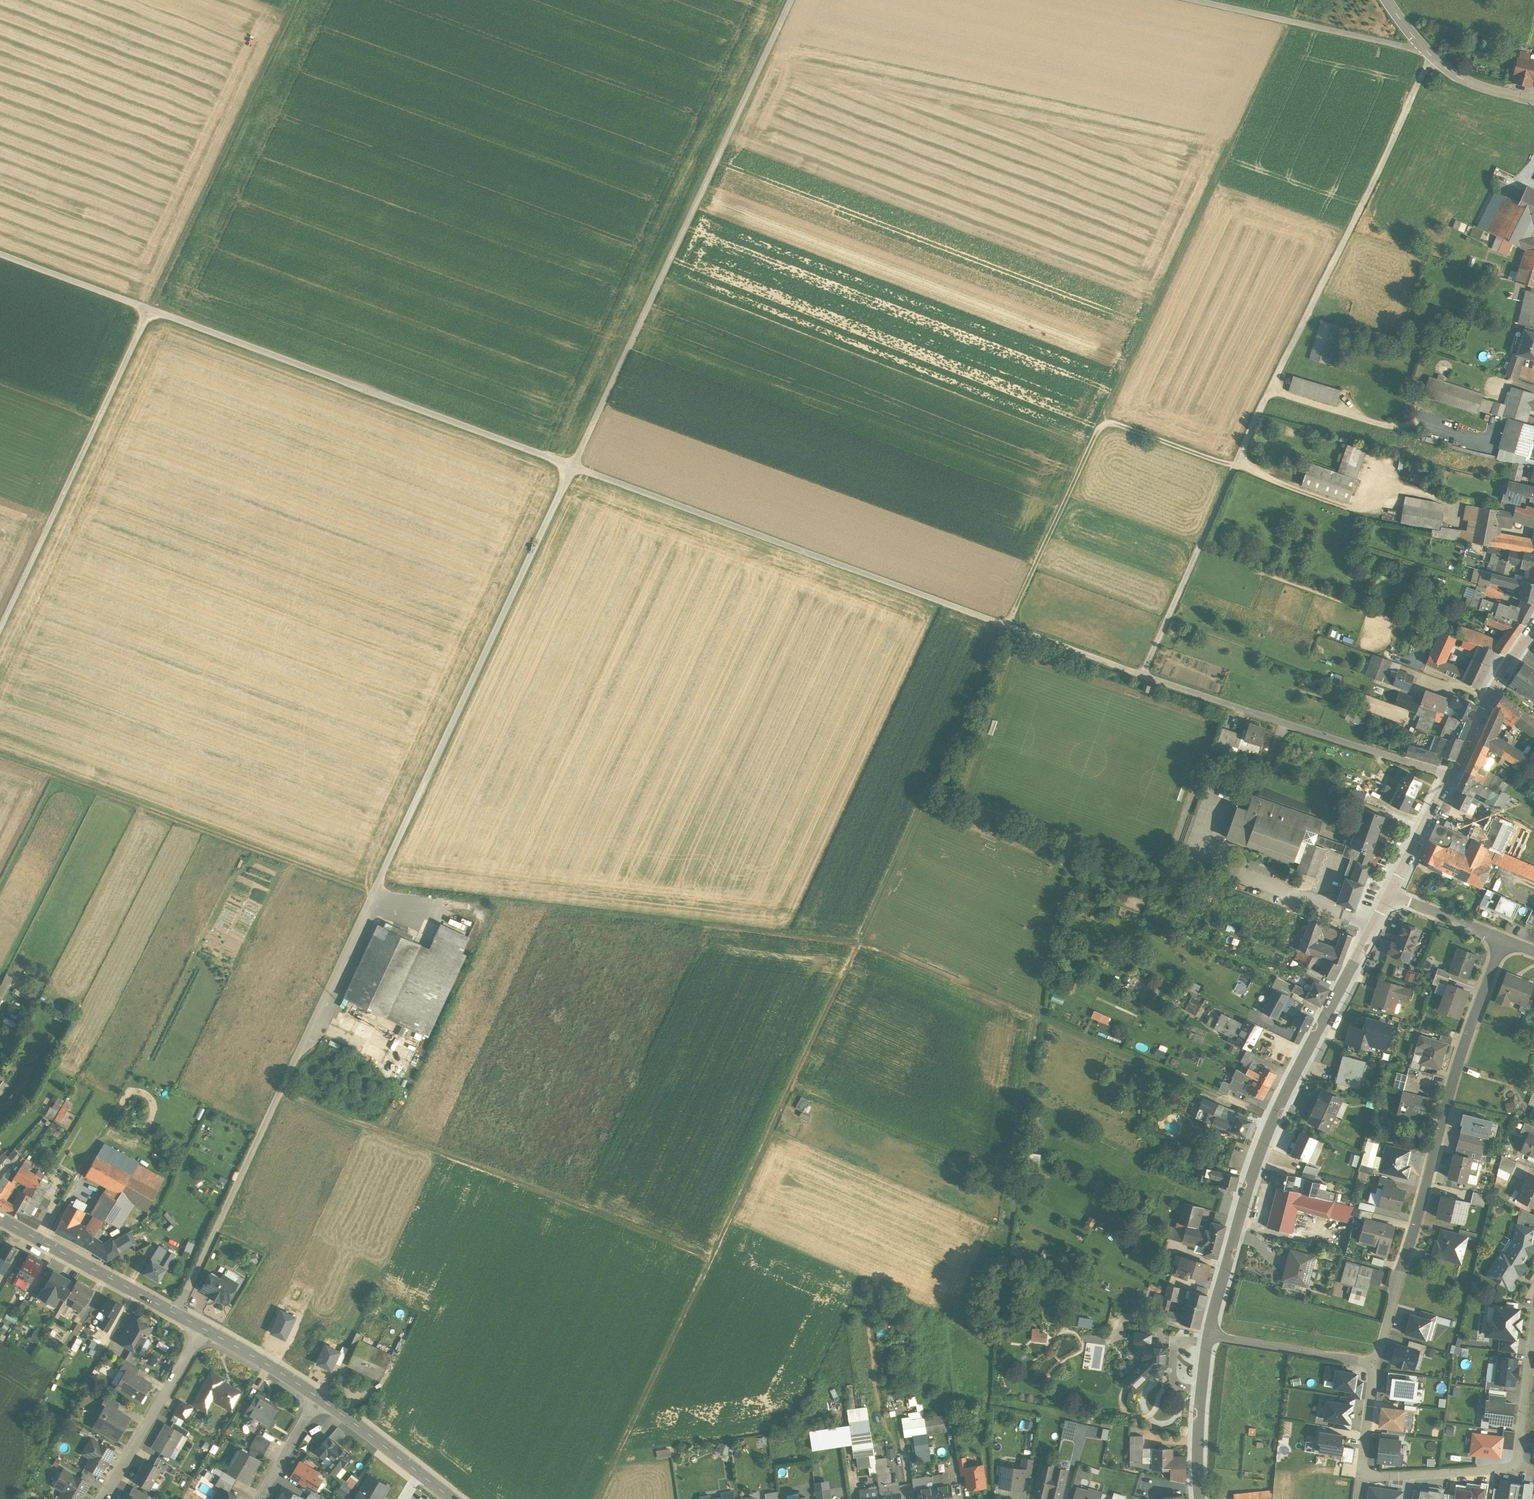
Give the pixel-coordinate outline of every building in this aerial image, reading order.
[(1530,55),(1521,53),(1519,60),(1528,62),(1530,55)] [(1519,60),(1518,60),(1513,82),(1529,86),(1532,75),(1525,73),(1528,62),(1519,60)] [(1527,187),(1519,204),(1518,205),(1522,206),(1533,213),(1533,191),(1527,187)] [(1490,190),(1473,225),(1496,236),(1503,223),(1497,219),(1504,206),(1518,213),(1522,206),(1518,205),(1519,204),(1490,190)] [(1504,206),(1497,219),(1503,223),(1496,236),(1518,246),(1523,237),(1524,236),(1530,224),(1533,216),(1533,213),(1522,206),(1518,213),(1504,206)] [(1473,232),(1463,228),(1460,235),(1470,239),(1473,232)] [(1524,236),(1523,237),(1518,246),(1525,250),(1526,250),(1533,250),(1533,240),(1524,236)] [(1526,250),(1525,250),(1516,282),(1532,287),(1533,288),(1533,250),(1526,250)] [(1532,287),(1523,325),(1533,328),(1533,288),(1532,287)] [(1322,321),(1310,359),(1336,368),(1339,361),(1331,358),(1341,327),(1322,321)] [(1525,331),(1522,340),(1517,339),(1516,344),(1520,346),(1517,355),(1533,361),(1533,333),(1525,331)] [(1521,361),(1513,358),(1509,368),(1518,370),(1521,361)] [(1518,370),(1509,368),(1506,377),(1515,380),(1518,370)] [(1341,390),(1292,377),(1288,392),(1336,406),(1341,390)] [(1483,396),(1429,378),(1427,384),(1425,390),(1423,397),(1477,415),(1483,396)] [(1533,394),(1512,387),(1510,393),(1508,393),(1506,399),(1508,400),(1506,406),(1502,417),(1506,418),(1525,424),(1529,410),(1533,398),(1533,394)] [(1506,406),(1495,403),(1491,414),(1502,417),(1506,406)] [(1441,423),(1443,414),(1433,411),(1430,420),(1441,423)] [(1506,418),(1497,448),(1501,449),(1516,453),(1528,457),(1532,440),(1533,441),(1533,427),(1506,418)] [(1365,452),(1347,445),(1340,464),(1359,471),(1365,452)] [(1516,453),(1501,449),(1498,460),(1513,463),(1516,453)] [(1337,473),(1309,463),(1301,486),(1348,502),(1354,486),(1356,480),(1337,473)] [(1516,464),(1513,463),(1509,477),(1515,479),(1516,478),(1519,465),(1516,464)] [(1359,471),(1340,464),(1337,473),(1356,480),(1359,471)] [(1524,466),(1519,465),(1516,478),(1526,478),(1528,467),(1524,466)] [(1526,478),(1516,478),(1515,479),(1514,483),(1517,484),(1522,485),(1524,486),(1526,478)] [(1514,483),(1509,482),(1507,492),(1507,494),(1512,495),(1514,496),(1515,493),(1517,484),(1514,483)] [(1522,485),(1517,484),(1515,493),(1520,495),(1530,498),(1533,498),(1532,502),(1533,502),(1533,488),(1524,486),(1522,485)] [(1512,495),(1507,494),(1507,492),(1505,492),(1503,493),(1502,500),(1510,502),(1512,495)] [(1520,495),(1515,493),(1514,496),(1512,495),(1510,502),(1516,504),(1516,503),(1518,504),(1520,495)] [(1510,502),(1502,500),(1499,510),(1500,511),(1513,514),(1515,507),(1516,504),(1510,502)] [(1468,531),(1441,526),(1443,512),(1404,505),(1403,510),(1400,510),(1399,516),(1401,517),(1400,523),(1432,529),(1430,536),(1459,540),(1466,541),(1468,531)] [(1499,510),(1473,506),(1468,531),(1466,541),(1494,546),(1496,537),(1500,511),(1499,510)] [(1525,510),(1515,507),(1513,514),(1500,511),(1500,514),(1522,521),(1525,510)] [(1526,507),(1525,510),(1522,521),(1533,525),(1533,510),(1526,507)] [(1496,537),(1494,546),(1533,553),(1533,544),(1496,537)] [(1508,552),(1494,549),(1489,571),(1492,572),(1503,575),(1504,571),(1506,562),(1508,552)] [(1529,554),(1509,551),(1509,552),(1508,552),(1506,562),(1522,566),(1527,567),(1529,554)] [(1492,574),(1482,571),(1477,585),(1479,585),(1489,588),(1491,581),(1490,581),(1492,574)] [(1503,575),(1492,572),(1492,574),(1490,581),(1491,581),(1499,583),(1498,584),(1520,590),(1523,580),(1503,575)] [(1523,580),(1520,590),(1518,595),(1517,599),(1528,602),(1533,604),(1533,583),(1523,580)] [(1502,599),(1504,594),(1489,588),(1479,585),(1473,600),(1481,603),(1479,610),(1486,612),(1487,611),(1492,612),(1495,604),(1483,599),(1485,595),(1494,598),(1495,596),(1502,599)] [(1473,600),(1469,599),(1466,606),(1468,607),(1479,610),(1481,603),(1473,600)] [(1508,608),(1504,619),(1524,626),(1533,607),(1533,604),(1528,602),(1522,612),(1508,608)] [(1508,608),(1495,604),(1492,612),(1491,615),(1492,615),(1504,619),(1508,608)] [(1491,615),(1488,614),(1484,622),(1506,631),(1499,643),(1508,649),(1524,626),(1504,619),(1491,615)] [(1480,634),(1461,627),(1457,637),(1478,645),(1479,645),(1493,651),(1499,643),(1480,634)] [(1438,639),(1430,657),(1445,664),(1453,644),(1456,637),(1441,632),(1441,631),(1438,639)] [(1457,637),(1456,637),(1453,644),(1475,652),(1472,659),(1489,666),(1496,652),(1493,651),(1479,645),(1457,637)] [(1508,649),(1499,643),(1493,651),(1496,652),(1503,656),(1508,649)] [(1389,662),(1373,656),(1367,675),(1382,681),(1387,669),(1389,662)] [(1445,664),(1430,657),(1427,665),(1443,672),(1446,664),(1445,664)] [(1489,666),(1472,659),(1465,673),(1462,681),(1478,688),(1489,666)] [(1509,685),(1533,702),(1533,669),(1525,663),(1509,685)] [(1465,673),(1446,664),(1443,672),(1462,681),(1465,673)] [(1396,672),(1387,669),(1382,681),(1392,685),(1396,672)] [(1413,676),(1397,671),(1396,672),(1392,685),(1408,690),(1413,676)] [(1151,686),(1145,684),(1143,690),(1148,693),(1151,686)] [(1448,701),(1425,692),(1421,704),(1420,705),(1437,711),(1443,714),(1447,704),(1448,701)] [(1417,700),(1400,694),(1396,705),(1416,713),(1420,705),(1421,704),(1416,703),(1417,700)] [(1523,711),(1502,695),(1493,708),(1477,743),(1487,748),(1488,748),(1507,760),(1512,764),(1521,769),(1528,759),(1493,736),(1502,716),(1514,725),(1516,722),(1523,711)] [(1475,706),(1453,697),(1449,706),(1447,704),(1443,714),(1448,716),(1449,716),(1468,723),(1475,706)] [(1437,711),(1420,705),(1416,713),(1416,715),(1421,717),(1416,729),(1428,733),(1434,719),(1437,711)] [(1443,714),(1437,711),(1434,719),(1446,723),(1449,716),(1448,716),(1443,714)] [(1523,711),(1516,722),(1533,736),(1533,720),(1523,711)] [(1468,723),(1449,716),(1446,723),(1454,726),(1453,729),(1455,729),(1453,737),(1463,740),(1469,724),(1468,723)] [(1266,729),(1249,723),(1247,730),(1244,729),(1243,734),(1245,735),(1244,739),(1249,741),(1247,748),(1258,752),(1266,729)] [(1413,732),(1395,726),(1390,740),(1387,749),(1405,754),(1408,746),(1412,734),(1413,732)] [(1243,734),(1223,727),(1218,740),(1238,747),(1243,734)] [(1416,729),(1415,729),(1413,733),(1413,732),(1412,734),(1421,737),(1421,736),(1440,742),(1442,738),(1439,736),(1428,733),(1416,729)] [(1245,735),(1243,734),(1238,747),(1246,750),(1247,748),(1249,741),(1244,739),(1245,735)] [(1390,740),(1374,734),(1370,744),(1387,749),(1390,740)] [(1463,740),(1453,737),(1451,741),(1442,738),(1440,742),(1436,755),(1435,755),(1432,763),(1438,765),(1441,756),(1454,760),(1463,740)] [(1487,748),(1477,743),(1465,771),(1475,776),(1479,766),(1487,748)] [(1435,755),(1408,746),(1405,754),(1432,763),(1435,755)] [(1475,776),(1473,779),(1476,781),(1484,769),(1479,766),(1475,776)] [(1408,773),(1398,768),(1395,773),(1402,777),(1403,776),(1405,778),(1408,773)] [(1502,779),(1484,769),(1476,781),(1493,791),(1502,779)] [(1475,776),(1465,771),(1456,790),(1460,791),(1466,794),(1469,789),(1473,779),(1475,776)] [(1421,782),(1412,778),(1413,775),(1408,773),(1405,778),(1403,776),(1402,777),(1396,789),(1413,798),(1421,782)] [(1476,781),(1473,779),(1469,789),(1487,798),(1484,802),(1492,807),(1499,795),(1493,791),(1476,781)] [(1396,789),(1386,784),(1383,790),(1394,795),(1396,789)] [(1346,798),(1363,804),(1367,793),(1350,787),(1346,798)] [(1413,798),(1396,789),(1394,795),(1390,804),(1407,812),(1413,798)] [(1466,794),(1460,791),(1452,806),(1465,813),(1471,801),(1477,804),(1479,801),(1466,794)] [(1499,795),(1492,807),(1501,812),(1510,796),(1502,791),(1499,795)] [(1247,811),(1237,807),(1227,837),(1246,844),(1262,799),(1253,796),(1247,811)] [(1323,821),(1262,799),(1246,844),(1299,863),(1306,841),(1315,844),(1315,842),(1318,834),(1323,821)] [(1383,815),(1363,808),(1349,846),(1370,853),(1373,846),(1374,846),(1375,841),(1379,828),(1380,828),(1382,822),(1381,822),(1383,815)] [(1497,850),(1499,851),(1510,826),(1493,817),(1487,830),(1476,825),(1471,837),(1482,841),(1481,843),(1497,850)] [(1473,839),(1436,823),(1432,833),(1469,849),(1473,839)] [(1326,837),(1318,834),(1315,842),(1323,845),(1326,837)] [(1476,840),(1473,839),(1469,849),(1465,858),(1489,868),(1492,859),(1497,850),(1481,843),(1476,840)] [(1447,848),(1428,840),(1419,859),(1430,864),(1444,870),(1481,887),(1489,869),(1489,868),(1465,858),(1446,849),(1447,848)] [(1315,844),(1306,841),(1299,863),(1296,869),(1315,876),(1325,848),(1315,844)] [(1370,853),(1349,846),(1347,852),(1358,856),(1350,879),(1363,884),(1370,866),(1366,865),(1370,853)] [(1214,852),(1202,849),(1200,859),(1211,862),(1214,852)] [(1529,864),(1522,861),(1499,851),(1497,850),(1492,859),(1498,865),(1533,880),(1533,866),(1529,864)] [(1444,870),(1430,864),(1428,867),(1442,874),(1444,870)] [(1350,879),(1345,877),(1336,903),(1354,909),(1358,899),(1359,899),(1361,894),(1360,894),(1363,884),(1350,879)] [(1520,905),(1492,892),(1485,908),(1497,913),(1498,912),(1511,919),(1514,912),(1517,913),(1520,905)] [(1520,905),(1517,913),(1528,918),(1525,923),(1533,926),(1533,923),(1533,912),(1520,905)] [(1323,925),(1309,920),(1298,949),(1300,950),(1309,953),(1312,954),(1316,943),(1319,934),(1323,925)] [(1412,928),(1403,924),(1395,944),(1392,943),(1387,954),(1404,960),(1407,952),(1410,953),(1418,934),(1411,931),(1412,928)] [(1343,932),(1323,925),(1319,934),(1339,941),(1343,932)] [(467,939),(440,926),(434,939),(443,944),(461,952),(467,939)] [(399,934),(384,927),(381,932),(380,936),(375,945),(391,953),(399,934)] [(1336,950),(1316,943),(1312,954),(1315,955),(1317,956),(1325,959),(1341,965),(1352,935),(1343,932),(1339,941),(1336,950)] [(413,941),(399,934),(391,953),(375,945),(350,1001),(387,1018),(419,949),(411,945),(413,941)] [(443,944),(434,939),(430,948),(425,958),(434,963),(443,944)] [(421,944),(413,941),(411,945),(419,949),(421,944)] [(430,948),(421,944),(419,949),(387,1018),(417,1032),(423,1034),(461,952),(443,944),(434,963),(425,958),(430,948)] [(1457,948),(1449,972),(1468,978),(1476,955),(1457,948)] [(1312,954),(1309,953),(1300,950),(1294,959),(1309,967),(1315,955),(1312,954)] [(1318,972),(1325,959),(1317,956),(1315,955),(1309,967),(1318,972)] [(1341,965),(1325,959),(1318,972),(1333,980),(1341,965)] [(1449,972),(1437,968),(1435,973),(1447,978),(1449,972)] [(1414,974),(1407,972),(1405,980),(1411,982),(1414,974)] [(1447,978),(1435,973),(1432,983),(1437,985),(1438,982),(1444,984),(1447,978)] [(1520,981),(1506,975),(1496,1001),(1507,1005),(1510,996),(1522,1001),(1525,1002),(1527,998),(1533,983),(1521,978),(1520,981)] [(1272,988),(1274,989),(1289,997),(1292,991),(1294,986),(1278,977),(1272,988)] [(1402,987),(1379,980),(1376,988),(1378,988),(1372,1006),(1381,1009),(1381,1010),(1384,1011),(1384,1010),(1391,1012),(1395,997),(1408,1001),(1412,990),(1402,987)] [(1197,993),(1200,985),(1190,981),(1187,989),(1197,993)] [(1328,989),(1314,982),(1307,995),(1305,998),(1320,1006),(1328,989)] [(1468,992),(1447,984),(1446,985),(1449,986),(1440,1010),(1437,1009),(1437,1010),(1458,1018),(1468,992)] [(1303,989),(1295,985),(1294,986),(1292,991),(1305,998),(1307,995),(1301,992),(1303,989)] [(1288,996),(1274,989),(1270,998),(1263,1010),(1262,1012),(1276,1019),(1280,1011),(1288,996)] [(1262,993),(1255,1006),(1263,1010),(1270,998),(1262,993)] [(1288,996),(1280,1011),(1286,1014),(1290,1006),(1289,1005),(1293,999),(1289,997),(1288,996)] [(1527,998),(1525,1002),(1522,1001),(1518,1010),(1527,1014),(1533,1000),(1527,998)] [(1202,1004),(1192,999),(1186,1010),(1196,1016),(1202,1004)] [(1313,1018),(1299,1010),(1295,1018),(1292,1023),(1293,1024),(1306,1031),(1313,1018)] [(1286,1014),(1280,1011),(1276,1019),(1291,1027),(1293,1024),(1292,1023),(1295,1018),(1286,1014)] [(1110,1018),(1095,1012),(1092,1018),(1107,1025),(1110,1018)] [(1263,1028),(1247,1019),(1244,1025),(1221,1014),(1214,1028),(1230,1036),(1234,1038),(1239,1028),(1257,1038),(1263,1028)] [(1388,1025),(1367,1019),(1364,1029),(1364,1030),(1372,1032),(1368,1044),(1369,1044),(1381,1047),(1383,1040),(1386,1041),(1389,1032),(1386,1031),(1388,1025)] [(1364,1029),(1351,1026),(1346,1044),(1367,1050),(1369,1044),(1368,1044),(1372,1032),(1364,1030),(1364,1029)] [(1257,1038),(1239,1028),(1234,1038),(1230,1036),(1227,1041),(1247,1050),(1250,1051),(1257,1038)] [(1454,1032),(1443,1029),(1441,1035),(1452,1038),(1454,1032)] [(423,1034),(417,1032),(415,1037),(420,1040),(423,1034)] [(1204,1038),(1195,1034),(1192,1039),(1192,1041),(1201,1045),(1204,1038)] [(1438,1041),(1420,1035),(1417,1046),(1424,1048),(1420,1063),(1439,1069),(1447,1045),(1447,1044),(1438,1041)] [(1441,1035),(1440,1035),(1438,1041),(1447,1044),(1447,1045),(1450,1046),(1452,1038),(1441,1035)] [(52,1045),(44,1040),(38,1049),(46,1054),(52,1045)] [(1250,1051),(1247,1050),(1241,1062),(1244,1063),(1247,1058),(1252,1061),(1253,1061),(1257,1055),(1250,1051)] [(1366,1062),(1342,1055),(1340,1064),(1343,1065),(1342,1070),(1341,1070),(1337,1083),(1358,1088),(1366,1062)] [(1252,1061),(1247,1058),(1244,1063),(1240,1071),(1245,1074),(1248,1068),(1252,1061)] [(1276,1074),(1262,1066),(1258,1073),(1255,1079),(1269,1087),(1276,1074)] [(1258,1073),(1248,1068),(1245,1074),(1246,1074),(1255,1079),(1258,1073)] [(1240,1071),(1238,1070),(1234,1077),(1242,1081),(1243,1079),(1246,1074),(1245,1074),(1240,1071)] [(1434,1074),(1419,1070),(1417,1075),(1415,1083),(1416,1083),(1430,1087),(1434,1074)] [(1417,1075),(1407,1073),(1401,1098),(1403,1099),(1401,1107),(1408,1109),(1407,1113),(1416,1115),(1415,1118),(1420,1120),(1422,1119),(1423,1118),(1424,1118),(1424,1117),(1426,1110),(1429,1111),(1433,1098),(1414,1093),(1416,1083),(1415,1083),(1417,1075)] [(1255,1079),(1246,1074),(1243,1079),(1252,1084),(1255,1079)] [(1242,1081),(1234,1077),(1229,1088),(1229,1089),(1236,1093),(1242,1082),(1242,1081)] [(1255,1079),(1252,1084),(1248,1091),(1262,1099),(1269,1087),(1255,1079)] [(1229,1088),(1223,1085),(1220,1091),(1227,1094),(1229,1089),(1229,1088)] [(1149,1088),(1137,1093),(1140,1101),(1152,1096),(1149,1088)] [(1341,1099),(1322,1091),(1320,1097),(1316,1098),(1313,1105),(1334,1115),(1341,1099)] [(1223,1107),(1203,1099),(1200,1107),(1195,1118),(1212,1124),(1215,1115),(1219,1117),(1223,1107)] [(66,1101),(54,1120),(60,1123),(71,1104),(66,1101)] [(54,1102),(46,1115),(52,1119),(59,1106),(54,1102)] [(814,1107),(807,1103),(801,1114),(809,1118),(814,1107)] [(1334,1115),(1313,1105),(1309,1112),(1311,1116),(1308,1122),(1327,1130),(1334,1115)] [(1247,1116),(1237,1112),(1236,1115),(1233,1122),(1229,1131),(1246,1137),(1249,1138),(1255,1123),(1252,1122),(1252,1121),(1246,1119),(1247,1116)] [(1492,1121),(1463,1114),(1460,1124),(1462,1124),(1460,1131),(1486,1137),(1488,1138),(1488,1136),(1491,1123),(1492,1121)] [(1219,1117),(1215,1115),(1212,1124),(1229,1131),(1233,1122),(1219,1117)] [(1524,1122),(1521,1130),(1528,1133),(1529,1132),(1533,1135),(1533,1126),(1524,1122)] [(1497,1124),(1491,1123),(1488,1136),(1494,1138),(1497,1124)] [(1486,1137),(1460,1131),(1456,1146),(1482,1153),(1486,1137)] [(1529,1132),(1528,1133),(1520,1152),(1533,1158),(1533,1135),(1529,1132)] [(1293,1149),(1291,1154),(1307,1161),(1317,1140),(1301,1133),(1295,1144),(1293,1149)] [(1383,1157),(1375,1156),(1378,1144),(1366,1141),(1361,1164),(1374,1167),(1374,1168),(1380,1170),(1383,1157)] [(1409,1151),(1386,1145),(1383,1157),(1380,1170),(1380,1171),(1407,1177),(1409,1167),(1406,1166),(1409,1151)] [(1482,1153),(1456,1146),(1455,1154),(1472,1158),(1471,1162),(1479,1164),(1482,1153)] [(164,1179),(102,1147),(95,1157),(85,1175),(107,1187),(117,1193),(120,1194),(134,1202),(147,1209),(164,1179)] [(1455,1154),(1454,1154),(1448,1178),(1466,1182),(1471,1162),(1472,1158),(1455,1154)] [(1516,1162),(1501,1155),(1498,1168),(1510,1174),(1516,1162)] [(1168,1158),(1164,1165),(1173,1170),(1176,1162),(1168,1158)] [(31,1165),(25,1161),(21,1167),(27,1171),(31,1165)] [(1361,1164),(1360,1164),(1358,1171),(1372,1175),(1374,1168),(1374,1167),(1361,1164)] [(1319,1169),(1306,1165),(1303,1172),(1315,1175),(1316,1176),(1319,1169)] [(21,1167),(13,1178),(17,1180),(27,1186),(35,1191),(40,1181),(41,1180),(34,1176),(27,1171),(21,1167)] [(1207,1168),(1200,1167),(1197,1180),(1203,1182),(1204,1177),(1207,1168)] [(1220,1181),(1222,1173),(1207,1168),(1204,1177),(1220,1181)] [(44,1176),(37,1171),(34,1176),(41,1180),(44,1176)] [(1294,1176),(1279,1172),(1275,1186),(1277,1187),(1291,1190),(1294,1176)] [(1315,1175),(1303,1172),(1301,1178),(1306,1179),(1313,1181),(1315,1175)] [(1238,1177),(1222,1173),(1220,1181),(1219,1186),(1230,1189),(1234,1190),(1238,1177)] [(1530,1175),(1517,1200),(1533,1208),(1533,1177),(1530,1175)] [(1301,1178),(1294,1176),(1291,1190),(1300,1193),(1302,1193),(1306,1179),(1301,1178)] [(3,1177),(1,1180),(0,1182),(0,1184),(7,1189),(9,1186),(11,1182),(3,1177)] [(1394,1180),(1380,1177),(1378,1188),(1383,1189),(1391,1190),(1392,1187),(1392,1188),(1394,1180)] [(1313,1181),(1306,1179),(1302,1193),(1314,1197),(1316,1190),(1311,1189),(1313,1181)] [(44,1197),(49,1186),(40,1181),(35,1191),(30,1198),(27,1203),(37,1208),(44,1197)] [(27,1186),(23,1194),(30,1198),(35,1191),(27,1186)] [(1230,1189),(1219,1186),(1217,1192),(1229,1195),(1230,1189)] [(117,1193),(107,1187),(104,1192),(116,1200),(120,1194),(117,1193)] [(1291,1190),(1277,1187),(1266,1227),(1290,1233),(1292,1224),(1296,1209),(1300,1193),(1291,1190)] [(1392,1188),(1392,1187),(1391,1190),(1383,1189),(1379,1205),(1399,1210),(1404,1190),(1392,1188)] [(1324,1191),(1316,1190),(1314,1197),(1326,1200),(1328,1192),(1324,1191)] [(23,1194),(20,1192),(13,1205),(8,1212),(18,1219),(27,1203),(30,1198),(23,1194)] [(116,1200),(104,1192),(90,1215),(94,1216),(102,1221),(103,1219),(116,1200)] [(1486,1195),(1473,1192),(1470,1204),(1483,1207),(1486,1195)] [(1302,1193),(1300,1193),(1296,1209),(1330,1217),(1334,1202),(1314,1197),(1302,1193)] [(134,1202),(120,1194),(116,1200),(103,1219),(117,1227),(118,1227),(134,1202)] [(1468,1202),(1441,1196),(1436,1217),(1463,1223),(1468,1202)] [(50,1201),(44,1197),(37,1208),(33,1217),(40,1221),(50,1201)] [(8,1212),(13,1205),(5,1202),(1,1208),(8,1212)] [(1355,1208),(1334,1202),(1330,1217),(1350,1224),(1355,1208)] [(27,1203),(18,1219),(36,1228),(40,1221),(29,1215),(33,1206),(27,1203)] [(84,1213),(68,1204),(60,1220),(76,1229),(84,1213)] [(1199,1207),(1185,1204),(1180,1224),(1184,1225),(1184,1227),(1186,1228),(1186,1226),(1194,1228),(1194,1227),(1199,1207)] [(1373,1212),(1360,1209),(1358,1217),(1364,1219),(1364,1218),(1371,1220),(1373,1212)] [(1521,1209),(1518,1224),(1524,1225),(1526,1211),(1521,1209)] [(94,1216),(81,1235),(78,1244),(85,1247),(91,1239),(98,1228),(102,1221),(94,1216)] [(1148,1221),(1157,1227),(1160,1222),(1151,1216),(1148,1221)] [(1371,1220),(1364,1218),(1364,1219),(1358,1241),(1377,1246),(1376,1248),(1387,1250),(1394,1226),(1371,1220)] [(76,1229),(60,1220),(54,1231),(78,1244),(81,1235),(76,1232),(76,1229)] [(1225,1226),(1211,1223),(1209,1231),(1207,1239),(1221,1242),(1225,1226)] [(1168,1238),(1182,1242),(1184,1234),(1186,1228),(1184,1227),(1184,1225),(1180,1224),(1179,1229),(1171,1227),(1168,1238)] [(1194,1227),(1194,1228),(1186,1226),(1186,1228),(1184,1234),(1197,1237),(1199,1229),(1194,1227)] [(1516,1226),(1513,1242),(1511,1246),(1512,1249),(1511,1250),(1525,1258),(1527,1254),(1529,1256),(1533,1248),(1533,1246),(1531,1245),(1533,1230),(1516,1226)] [(102,1231),(98,1228),(91,1239),(95,1241),(102,1231)] [(1209,1231),(1199,1229),(1197,1237),(1199,1237),(1207,1239),(1209,1231)] [(1477,1234),(1460,1229),(1458,1235),(1467,1237),(1467,1238),(1475,1240),(1477,1234)] [(1458,1235),(1442,1230),(1438,1242),(1436,1242),(1433,1252),(1446,1255),(1445,1259),(1457,1262),(1459,1254),(1462,1255),(1467,1238),(1467,1237),(1458,1235)] [(124,1234),(112,1241),(114,1244),(118,1253),(132,1244),(124,1234)] [(1197,1237),(1184,1234),(1182,1242),(1197,1245),(1199,1237),(1197,1237)] [(1207,1239),(1199,1237),(1197,1245),(1205,1247),(1207,1239)] [(91,1239),(85,1247),(88,1250),(95,1241),(91,1239)] [(1221,1242),(1207,1239),(1205,1247),(1203,1255),(1205,1255),(1204,1258),(1209,1259),(1210,1257),(1217,1258),(1221,1242)] [(103,1246),(94,1253),(106,1261),(118,1253),(114,1244),(111,1240),(103,1246)] [(94,1253),(103,1246),(95,1241),(88,1250),(94,1253)] [(189,1256),(194,1243),(189,1241),(184,1254),(189,1256)] [(5,1242),(0,1252),(0,1257),(5,1260),(10,1263),(18,1249),(5,1242)] [(174,1255),(159,1246),(156,1251),(156,1252),(171,1260),(174,1255)] [(1508,1254),(1498,1248),(1497,1251),(1500,1252),(1490,1268),(1486,1275),(1508,1288),(1514,1278),(1513,1277),(1513,1276),(1513,1275),(1514,1273),(1516,1273),(1516,1272),(1520,1274),(1526,1265),(1522,1263),(1525,1258),(1511,1250),(1508,1254)] [(1306,1254),(1299,1253),(1299,1252),(1290,1250),(1283,1280),(1307,1286),(1314,1256),(1306,1254)] [(171,1260),(156,1252),(151,1260),(165,1269),(171,1260)] [(1437,1256),(1425,1253),(1423,1259),(1435,1263),(1437,1256)] [(42,1262),(28,1254),(20,1269),(34,1277),(42,1262)] [(1210,1265),(1184,1257),(1181,1267),(1180,1270),(1190,1273),(1196,1275),(1195,1278),(1205,1281),(1210,1265)] [(1373,1257),(1371,1263),(1382,1266),(1384,1260),(1373,1257)] [(0,1268),(0,1273),(3,1275),(10,1263),(5,1260),(0,1268)] [(151,1260),(143,1273),(158,1282),(166,1269),(165,1269),(151,1260)] [(1372,1270),(1347,1263),(1342,1282),(1355,1286),(1350,1300),(1362,1304),(1372,1270)] [(1190,1273),(1180,1270),(1181,1267),(1173,1265),(1170,1275),(1188,1281),(1190,1273)] [(236,1275),(228,1270),(225,1270),(222,1275),(234,1282),(237,1277),(236,1275)] [(53,1272),(39,1297),(48,1303),(50,1299),(56,1302),(59,1297),(64,1300),(67,1296),(74,1284),(53,1272)] [(219,1280),(209,1274),(200,1289),(210,1295),(219,1280)] [(210,1295),(209,1297),(217,1301),(218,1300),(225,1304),(237,1284),(234,1282),(222,1275),(219,1280),(210,1295)] [(93,1290),(76,1280),(74,1284),(67,1296),(75,1301),(83,1306),(84,1306),(93,1290)] [(1149,1288),(1160,1293),(1162,1290),(1151,1284),(1149,1288)] [(1179,1288),(1168,1285),(1165,1298),(1170,1300),(1175,1301),(1179,1288)] [(1165,1298),(1149,1291),(1140,1310),(1156,1317),(1165,1319),(1167,1312),(1168,1310),(1162,1309),(1165,1298)] [(1207,1295),(1191,1291),(1189,1300),(1187,1305),(1203,1309),(1207,1295)] [(121,1306),(108,1298),(100,1312),(106,1316),(113,1319),(121,1306)] [(1170,1300),(1165,1298),(1162,1309),(1168,1310),(1170,1300)] [(83,1306),(75,1301),(71,1307),(79,1312),(83,1306)] [(1187,1305),(1185,1304),(1182,1317),(1180,1323),(1199,1328),(1203,1309),(1187,1305)] [(1500,1336),(1515,1338),(1519,1310),(1495,1307),(1493,1322),(1487,1321),(1486,1334),(1500,1336)] [(1437,1315),(1421,1310),(1419,1317),(1431,1320),(1430,1321),(1435,1322),(1437,1315)] [(272,1333),(286,1340),(296,1318),(282,1311),(272,1333)] [(1419,1317),(1407,1313),(1401,1332),(1425,1339),(1430,1321),(1431,1320),(1419,1317)] [(1182,1317),(1172,1314),(1170,1320),(1180,1323),(1182,1317)] [(113,1319),(106,1316),(99,1328),(106,1332),(113,1319)] [(150,1329),(132,1319),(118,1343),(131,1350),(136,1353),(137,1353),(150,1329)] [(77,1323),(71,1333),(76,1336),(82,1326),(77,1323)] [(34,1329),(29,1340),(38,1344),(43,1334),(34,1329)] [(1040,1330),(1032,1330),(1031,1342),(1046,1343),(1047,1335),(1039,1334),(1040,1330)] [(95,1331),(92,1337),(100,1342),(103,1336),(95,1331)] [(363,1335),(357,1332),(351,1344),(357,1347),(359,1341),(360,1341),(363,1335)] [(1149,1335),(1136,1334),(1135,1342),(1149,1343),(1149,1335)] [(1515,1338),(1500,1336),(1498,1350),(1515,1352),(1517,1338),(1515,1338)] [(1423,1355),(1426,1345),(1409,1340),(1407,1348),(1418,1351),(1418,1353),(1423,1355)] [(95,1349),(98,1345),(91,1341),(88,1346),(95,1349)] [(360,1341),(359,1341),(357,1347),(348,1365),(381,1380),(390,1361),(392,1356),(391,1356),(360,1341)] [(1418,1353),(1418,1351),(1407,1348),(1396,1344),(1391,1362),(1397,1363),(1396,1365),(1406,1367),(1406,1366),(1413,1368),(1418,1353)] [(1450,1344),(1449,1353),(1467,1355),(1468,1347),(1450,1344)] [(326,1345),(318,1363),(332,1370),(335,1363),(340,1352),(326,1345)] [(340,1352),(335,1363),(340,1366),(349,1349),(343,1346),(340,1352)] [(1166,1348),(1148,1346),(1147,1361),(1144,1364),(1142,1361),(1122,1380),(1132,1391),(1151,1373),(1154,1375),(1159,1376),(1162,1373),(1162,1367),(1164,1368),(1166,1348)] [(131,1350),(124,1361),(135,1367),(142,1356),(137,1353),(136,1353),(131,1350)] [(400,1353),(394,1350),(391,1356),(392,1356),(390,1361),(395,1364),(400,1353)] [(1517,1359),(1498,1357),(1495,1382),(1504,1383),(1514,1384),(1515,1377),(1516,1377),(1518,1367),(1516,1366),(1517,1359)] [(135,1367),(124,1361),(119,1370),(125,1373),(127,1370),(135,1374),(138,1369),(135,1367)] [(1343,1371),(1343,1370),(1327,1367),(1325,1379),(1335,1380),(1336,1370),(1343,1371)] [(135,1374),(127,1370),(125,1373),(116,1389),(138,1402),(144,1390),(146,1391),(149,1385),(141,1381),(142,1379),(135,1374)] [(1355,1381),(1356,1374),(1343,1371),(1336,1370),(1335,1380),(1333,1387),(1351,1390),(1353,1390),(1355,1381)] [(1406,1374),(1388,1372),(1387,1379),(1388,1379),(1389,1378),(1405,1380),(1406,1374)] [(223,1380),(210,1373),(193,1405),(206,1412),(210,1404),(208,1403),(211,1396),(232,1408),(241,1392),(222,1382),(223,1380)] [(1405,1380),(1389,1378),(1388,1379),(1387,1388),(1392,1388),(1391,1396),(1404,1398),(1405,1395),(1414,1396),(1416,1381),(1405,1380)] [(1351,1390),(1350,1397),(1355,1398),(1360,1399),(1363,1382),(1355,1381),(1353,1390),(1351,1390)] [(1503,1390),(1504,1383),(1495,1382),(1486,1381),(1485,1388),(1489,1389),(1503,1390)] [(851,1384),(847,1385),(850,1409),(855,1409),(851,1384)] [(1503,1390),(1489,1389),(1488,1400),(1506,1402),(1507,1391),(1503,1390)] [(281,1410),(256,1395),(249,1407),(253,1409),(248,1417),(270,1429),(281,1410)] [(118,1403),(107,1396),(102,1404),(105,1406),(106,1405),(114,1410),(118,1403)] [(1353,1405),(1355,1398),(1350,1397),(1341,1396),(1340,1402),(1352,1404),(1353,1405)] [(1351,1409),(1352,1404),(1340,1402),(1327,1400),(1324,1418),(1335,1420),(1349,1422),(1350,1417),(1352,1415),(1352,1412),(1351,1409)] [(1513,1403),(1486,1400),(1485,1413),(1481,1413),(1480,1427),(1488,1428),(1489,1422),(1511,1424),(1513,1403)] [(192,1408),(180,1402),(174,1414),(178,1417),(185,1421),(192,1408)] [(114,1410),(106,1405),(105,1406),(101,1414),(103,1415),(96,1428),(116,1440),(128,1418),(114,1410)] [(850,1409),(847,1410),(849,1422),(868,1420),(866,1407),(855,1409),(850,1409)] [(1403,1410),(1382,1407),(1379,1425),(1387,1426),(1401,1428),(1403,1410)] [(178,1417),(174,1414),(170,1421),(175,1423),(178,1417)] [(943,1415),(924,1418),(926,1434),(927,1434),(946,1431),(943,1415)] [(814,1418),(801,1420),(802,1427),(815,1426),(814,1418)] [(924,1418),(902,1421),(904,1437),(914,1436),(926,1434),(924,1418)] [(868,1420),(849,1422),(852,1445),(854,1457),(856,1457),(856,1456),(869,1455),(869,1457),(874,1456),(872,1442),(868,1420)] [(1072,1440),(1077,1423),(1065,1420),(1061,1437),(1072,1440)] [(1349,1422),(1335,1420),(1334,1427),(1350,1429),(1351,1423),(1349,1422)] [(188,1431),(173,1422),(170,1428),(181,1434),(181,1435),(185,1437),(188,1431)] [(164,1424),(162,1423),(159,1430),(154,1427),(147,1442),(153,1445),(164,1424)] [(170,1428),(165,1425),(152,1447),(168,1457),(181,1435),(181,1434),(170,1428)] [(1401,1428),(1387,1426),(1386,1432),(1398,1433),(1404,1434),(1405,1428),(1401,1428)] [(1343,1434),(1319,1430),(1317,1442),(1320,1442),(1318,1450),(1342,1454),(1343,1446),(1343,1444),(1341,1444),(1343,1434)] [(1502,1437),(1500,1448),(1512,1449),(1515,1431),(1503,1430),(1502,1437)] [(1386,1432),(1382,1431),(1381,1438),(1383,1438),(1383,1437),(1397,1439),(1398,1433),(1386,1432)] [(1502,1437),(1473,1433),(1471,1453),(1499,1457),(1500,1448),(1502,1437)] [(926,1434),(914,1436),(915,1442),(912,1442),(913,1451),(916,1450),(916,1454),(929,1452),(927,1434),(926,1434)] [(271,1443),(256,1435),(249,1448),(263,1456),(271,1443)] [(351,1455),(329,1437),(326,1440),(324,1441),(322,1443),(322,1446),(320,1448),(320,1449),(327,1455),(334,1460),(327,1469),(335,1476),(351,1455)] [(767,1437),(757,1437),(757,1446),(767,1445),(767,1437)] [(1397,1439),(1383,1437),(1383,1438),(1382,1444),(1380,1446),(1379,1449),(1378,1451),(1379,1454),(1380,1456),(1380,1461),(1400,1463),(1402,1452),(1398,1451),(1399,1440),(1397,1439)] [(113,1452),(90,1439),(85,1448),(93,1453),(84,1467),(96,1473),(99,1475),(113,1452)] [(719,1454),(728,1455),(731,1444),(721,1442),(719,1454)] [(1143,1444),(1130,1444),(1130,1465),(1143,1467),(1143,1444)] [(1354,1448),(1343,1446),(1342,1454),(1341,1460),(1352,1462),(1354,1448)] [(658,1457),(672,1455),(671,1448),(657,1450),(658,1457)] [(895,1448),(886,1448),(887,1456),(896,1456),(895,1448)] [(320,1449),(317,1453),(324,1458),(327,1455),(320,1449)] [(1171,1449),(1154,1449),(1154,1463),(1153,1469),(1171,1469),(1171,1456),(1171,1449)] [(242,1453),(231,1473),(228,1471),(228,1472),(237,1478),(249,1485),(254,1476),(252,1475),(259,1462),(240,1450),(240,1452),(242,1453)] [(929,1452),(916,1454),(918,1462),(930,1460),(929,1452)] [(869,1455),(856,1456),(856,1457),(858,1468),(869,1467),(871,1467),(870,1463),(869,1457),(869,1455)] [(1185,1456),(1171,1456),(1171,1469),(1171,1473),(1184,1473),(1185,1473),(1185,1456)] [(168,1464),(157,1457),(152,1465),(160,1470),(159,1470),(163,1472),(168,1464)] [(965,1457),(958,1458),(961,1476),(967,1475),(966,1468),(967,1468),(965,1457)] [(886,1458),(875,1460),(875,1463),(877,1474),(878,1486),(880,1497),(900,1494),(898,1482),(890,1484),(886,1458)] [(1033,1459),(1022,1458),(1021,1469),(1024,1470),(1023,1476),(1031,1477),(1033,1459)] [(147,1465),(143,1463),(133,1480),(148,1489),(149,1488),(153,1481),(159,1470),(160,1470),(152,1465),(148,1463),(147,1465)] [(317,1473),(301,1463),(293,1477),(315,1490),(321,1481),(315,1477),(317,1473)] [(1047,1464),(1047,1465),(1041,1464),(1034,1495),(1039,1497),(1039,1498),(1041,1498),(1047,1498),(1054,1465),(1047,1464)] [(967,1468),(966,1468),(967,1475),(969,1489),(985,1487),(982,1465),(967,1468)] [(1047,1498),(1060,1498),(1067,1470),(1061,1469),(1062,1467),(1054,1465),(1047,1498)] [(96,1473),(84,1467),(81,1473),(92,1479),(96,1473)] [(1021,1469),(1004,1467),(1001,1486),(1021,1489),(1023,1476),(1024,1470),(1021,1469)] [(63,1469),(54,1484),(64,1490),(59,1497),(59,1498),(60,1498),(81,1498),(83,1495),(81,1494),(87,1483),(63,1469)] [(228,1472),(224,1469),(219,1478),(232,1486),(237,1478),(228,1472)] [(1184,1473),(1171,1473),(1170,1480),(1184,1483),(1184,1473)] [(358,1480),(352,1475),(345,1483),(352,1489),(358,1480)] [(361,1490),(360,1489),(355,1498),(379,1498),(381,1495),(382,1495),(387,1485),(376,1479),(369,1475),(361,1490)] [(932,1476),(912,1479),(914,1491),(917,1490),(917,1489),(934,1487),(932,1476)] [(232,1486),(219,1478),(215,1486),(222,1490),(228,1493),(232,1486)] [(1516,1484),(1509,1482),(1510,1481),(1501,1479),(1500,1489),(1498,1498),(1514,1498),(1516,1484)] [(158,1484),(153,1481),(149,1488),(154,1491),(158,1484)] [(1454,1494),(1454,1498),(1486,1498),(1489,1483),(1481,1482),(1481,1485),(1467,1482),(1466,1485),(1456,1484),(1454,1494)] [(337,1491),(344,1496),(351,1488),(344,1483),(337,1491)] [(1530,1493),(1532,1484),(1524,1483),(1524,1485),(1516,1484),(1514,1498),(1529,1498),(1530,1493)] [(934,1487),(936,1498),(953,1498),(951,1485),(934,1487)] [(878,1486),(869,1487),(869,1489),(870,1496),(873,1496),(873,1498),(880,1497),(878,1486)] [(133,1487),(128,1496),(134,1498),(145,1498),(147,1496),(133,1487)] [(917,1489),(917,1490),(919,1498),(936,1498),(934,1487),(917,1489)] [(1370,1487),(1368,1498),(1400,1498),(1401,1493),(1387,1491),(1388,1489),(1370,1487)] [(1442,1492),(1442,1489),(1429,1487),(1429,1490),(1420,1489),(1420,1490),(1419,1498),(1441,1498),(1442,1492)] [(284,1488),(278,1498),(303,1498),(284,1488)] [(1088,1491),(1077,1488),(1074,1498),(1100,1498),(1102,1493),(1088,1489),(1088,1491)] [(1500,1489),(1493,1488),(1491,1498),(1498,1498),(1500,1489)] [(815,1491),(816,1498),(830,1498),(829,1489),(815,1491)] [(859,1490),(861,1498),(865,1498),(870,1498),(870,1496),(869,1489),(859,1490)] [(1420,1490),(1414,1489),(1412,1498),(1419,1498),(1420,1490)] [(222,1490),(217,1498),(239,1498),(228,1493),(222,1490)] [(309,1495),(316,1498),(317,1498),(320,1495),(312,1490),(309,1495)] [(1236,1494),(1236,1498),(1267,1498),(1267,1491),(1236,1494)]
